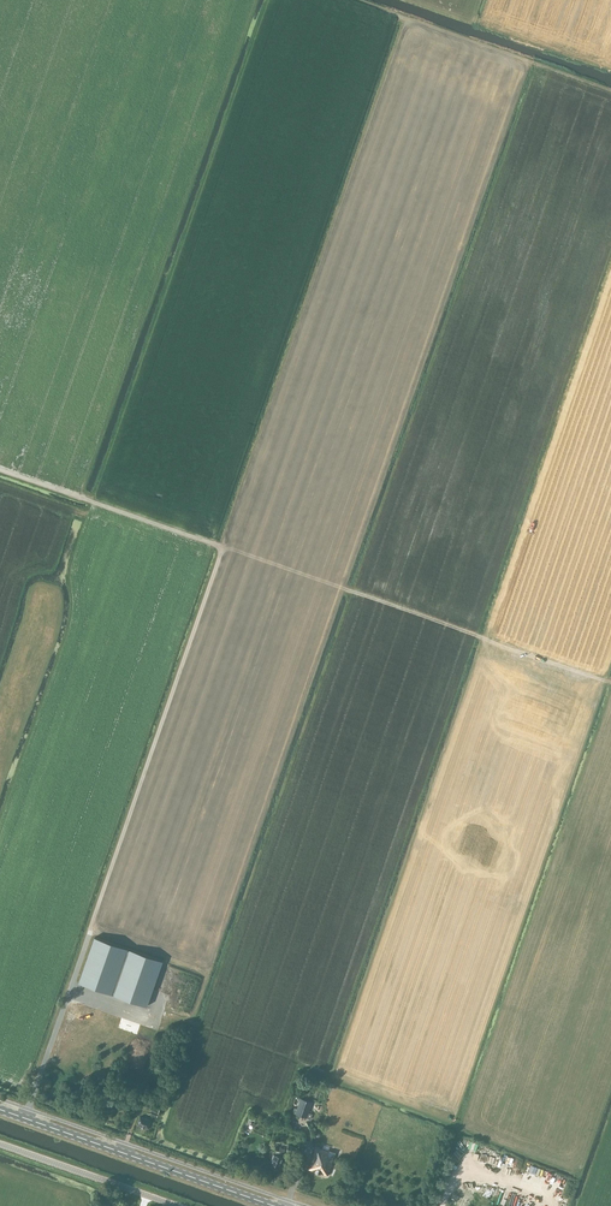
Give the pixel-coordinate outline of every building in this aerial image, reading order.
[(128,949),(95,937),(79,982),(92,987),(92,986),(99,989),(127,999),(134,1001),(134,1002),(147,1006),(149,1000),(148,1000),(150,995),(151,995),(163,961),(130,949),(130,950),(128,949)] [(112,1016),(101,1012),(98,1022),(109,1025),(112,1016)] [(295,1114),(307,1118),(311,1119),(313,1114),(309,1113),(313,1103),(301,1098),(295,1114)] [(150,1114),(157,1116),(160,1110),(155,1108),(155,1111),(152,1110),(150,1114)] [(138,1125),(149,1129),(151,1121),(140,1117),(138,1125)] [(287,1151),(296,1154),(298,1148),(289,1145),(287,1151)] [(309,1169),(328,1175),(335,1153),(316,1146),(309,1169)] [(279,1151),(276,1150),(275,1154),(274,1154),(272,1159),(273,1160),(272,1163),(280,1166),(284,1153),(285,1149),(280,1148),(279,1151)]
